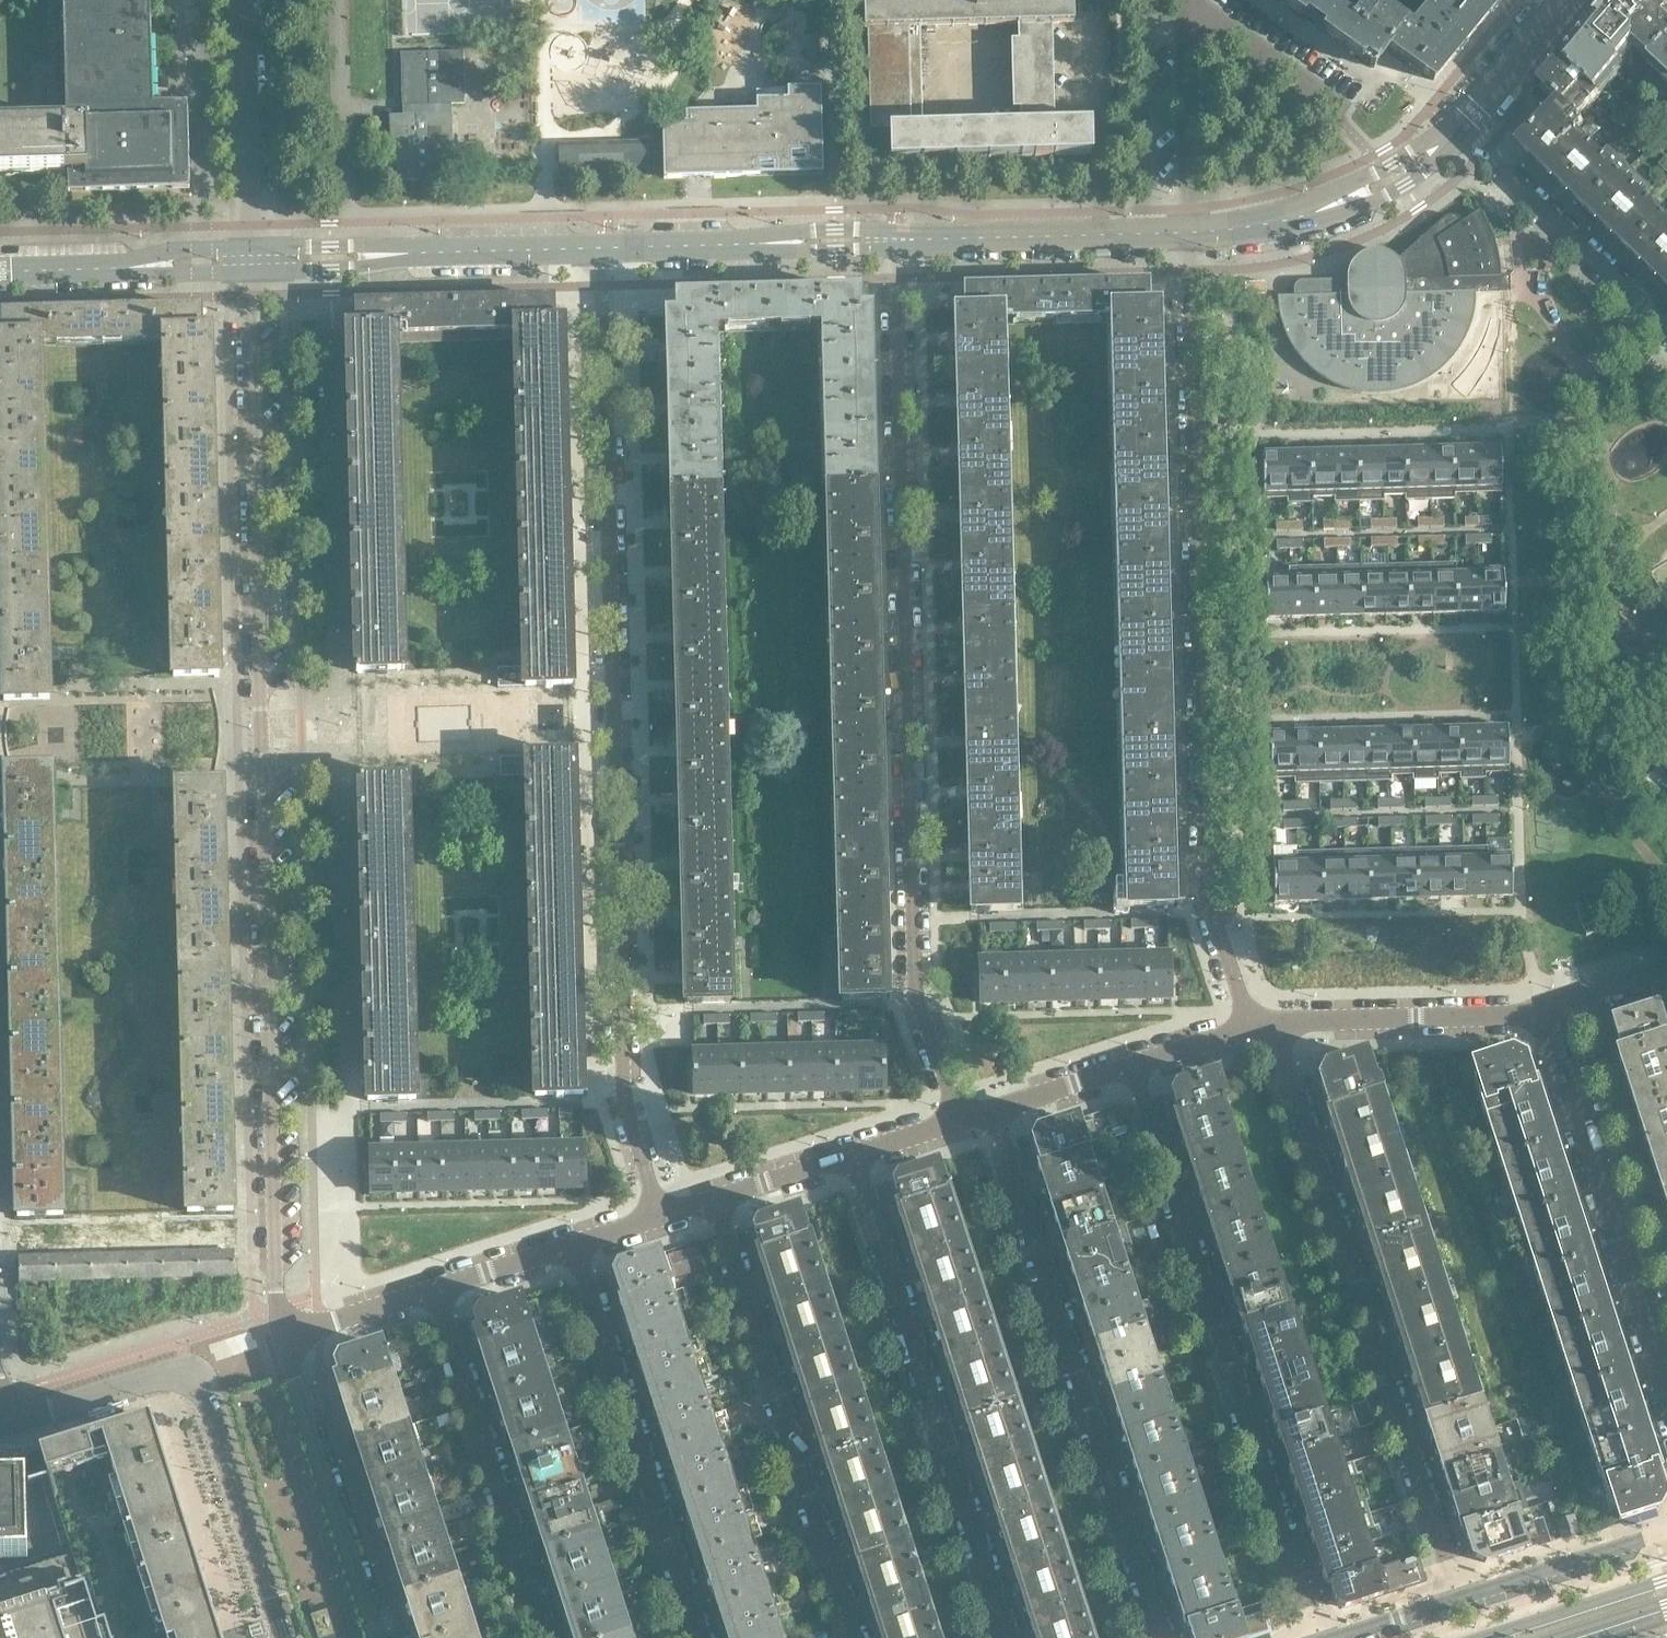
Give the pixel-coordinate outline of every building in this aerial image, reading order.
[(151,39),(150,0),(63,0),(65,125),(0,126),(0,175),(68,173),(68,194),(188,191),(186,105),(153,106),(151,39)] [(889,160),(1092,155),(1091,123),(1054,124),(1051,24),(1073,23),(1072,0),(863,0),(864,29),(867,28),(870,129),(888,129),(889,160)] [(1313,24),(1331,0),(1279,0),(1313,24)] [(1403,25),(1369,0),(1331,0),(1313,24),(1374,68),(1384,53),(1383,53),(1403,25)] [(1497,3),(1493,0),(1436,0),(1425,14),(1441,27),(1435,36),(1456,52),(1497,3)] [(1657,2),(1654,0),(1613,0),(1609,5),(1633,27),(1657,2)] [(1666,44),(1666,12),(1657,2),(1633,27),(1631,48),(1648,64),(1666,44)] [(1631,48),(1633,27),(1609,5),(1586,33),(1618,63),(1631,48)] [(1456,52),(1435,36),(1441,27),(1425,14),(1411,30),(1403,25),(1383,53),(1384,53),(1415,76),(1420,75),(1422,73),(1433,81),(1456,52)] [(470,28),(470,17),(408,17),(408,28),(470,28)] [(1618,63),(1586,33),(1564,59),(1598,94),(1621,66),(1618,64),(1618,63)] [(1648,64),(1646,65),(1666,85),(1666,44),(1648,64)] [(453,179),(451,104),(464,104),(463,52),(401,53),(402,115),(389,115),(391,181),(453,179)] [(1598,94),(1564,59),(1539,89),(1557,106),(1561,102),(1579,119),(1600,96),(1598,94)] [(822,174),(820,89),(820,88),(787,89),(787,100),(756,100),(756,111),(685,113),(685,123),(662,124),(663,178),(822,174)] [(1543,169),(1578,132),(1577,131),(1584,124),(1579,119),(1561,102),(1557,106),(1558,107),(1520,147),(1543,169)] [(1626,121),(1617,113),(1611,120),(1619,128),(1626,121)] [(1634,129),(1626,121),(1619,128),(1627,136),(1634,129)] [(1643,137),(1635,130),(1634,129),(1627,136),(1636,144),(1643,137)] [(1565,190),(1600,154),(1578,132),(1543,169),(1565,190)] [(649,167),(648,141),(558,144),(559,169),(649,167)] [(1588,211),(1623,175),(1600,154),(1565,190),(1588,211)] [(1665,158),(1658,165),(1666,173),(1666,172),(1666,160),(1665,158)] [(1610,232),(1645,196),(1623,175),(1588,211),(1610,232)] [(1632,253),(1666,217),(1645,196),(1610,232),(1632,253)] [(1473,310),(1474,293),(1500,293),(1499,276),(1499,270),(1498,264),(1497,258),(1497,255),(1495,249),(1494,243),(1492,238),(1489,229),(1486,224),(1485,221),(1482,216),(1479,211),(1462,222),(1460,220),(1458,218),(1456,217),(1453,216),(1452,216),(1449,216),(1446,217),(1444,218),(1443,219),(1397,260),(1394,257),(1390,254),(1388,253),(1385,252),(1383,251),(1379,250),(1375,250),(1370,251),(1366,252),(1364,253),(1361,254),(1358,256),(1356,258),(1354,260),(1351,263),(1350,265),(1348,268),(1347,272),(1346,276),(1346,278),(1346,280),(1302,281),(1300,281),(1299,282),(1297,283),(1295,284),(1294,286),(1293,288),(1293,289),(1293,296),(1277,297),(1277,298),(1279,315),(1284,331),(1291,347),(1302,360),(1314,372),(1328,382),(1344,389),(1361,393),(1378,394),(1395,392),(1412,387),(1416,385),(1421,383),(1426,380),(1432,376),(1436,373),(1440,370),(1444,366),(1447,363),(1451,359),(1454,355),(1457,351),(1460,347),(1462,342),(1469,326),(1473,310)] [(1666,261),(1666,217),(1632,253),(1654,274),(1666,261)] [(1654,274),(1666,287),(1666,261),(1654,274)] [(1265,295),(1265,282),(1244,283),(1244,296),(1265,295)] [(1158,364),(1157,306),(1146,306),(1145,285),(1055,287),(1056,316),(1101,314),(1101,313),(1113,313),(1115,365),(1158,364)] [(1000,368),(999,316),(1012,316),(1012,317),(1056,316),(1055,287),(966,290),(966,300),(966,311),(955,311),(957,369),(1000,368)] [(857,310),(857,292),(767,295),(768,323),(812,322),(812,321),(824,320),(824,316),(856,315),(856,310),(857,310)] [(768,323),(767,295),(677,297),(678,305),(678,315),(679,319),(711,319),(711,323),(723,323),(723,324),(768,323)] [(562,322),(561,322),(551,322),(551,316),(550,300),(454,303),(455,342),(515,340),(516,404),(564,402),(562,322)] [(397,407),(395,343),(455,342),(454,303),(357,306),(357,322),(358,327),(347,328),(349,408),(397,407)] [(678,315),(678,305),(668,306),(668,315),(678,315)] [(198,310),(4,315),(5,337),(0,337),(0,393),(41,392),(40,343),(164,339),(164,347),(210,345),(209,331),(198,332),(198,310)] [(870,371),(868,310),(857,310),(856,310),(856,315),(824,316),(824,320),(825,373),(870,371)] [(713,375),(711,323),(711,319),(679,319),(678,315),(668,315),(667,315),(668,377),(713,375)] [(211,412),(210,345),(164,347),(166,414),(211,412)] [(1160,421),(1159,393),(1158,364),(1115,365),(1116,422),(1160,421)] [(1002,425),(1000,368),(957,369),(958,426),(1002,425)] [(871,428),(870,371),(825,373),(827,429),(871,428)] [(714,432),(713,375),(668,377),(670,434),(714,432)] [(41,392),(0,393),(0,470),(43,469),(41,392)] [(566,468),(564,402),(516,404),(518,469),(566,468)] [(398,473),(397,407),(349,408),(351,474),(398,473)] [(213,478),(211,412),(166,414),(168,479),(213,478)] [(1161,478),(1160,421),(1116,422),(1117,479),(1161,478)] [(1003,481),(1002,425),(958,426),(960,483),(1003,481)] [(873,485),(871,428),(827,429),(829,486),(873,485)] [(716,489),(714,432),(670,434),(671,490),(716,489)] [(1475,448),(1476,489),(1501,488),(1500,447),(1475,448)] [(1452,449),(1453,489),(1476,489),(1475,448),(1452,449)] [(1405,450),(1406,491),(1429,490),(1428,449),(1412,449),(1405,450)] [(1428,449),(1429,490),(1453,489),(1452,449),(1443,449),(1428,449)] [(1381,451),(1382,491),(1406,491),(1405,450),(1382,450),(1381,451)] [(1334,452),(1335,492),(1358,492),(1357,451),(1351,451),(1334,452)] [(1357,451),(1358,492),(1382,491),(1381,451),(1357,451)] [(1287,453),(1288,494),(1311,493),(1310,452),(1290,453),(1287,453)] [(1310,452),(1311,493),(1335,492),(1334,452),(1321,452),(1310,452)] [(1262,454),(1263,494),(1288,494),(1287,453),(1262,454)] [(568,534),(566,468),(518,469),(520,535),(568,534)] [(43,469),(0,470),(0,546),(45,545),(43,469)] [(400,538),(398,473),(351,474),(352,539),(400,538)] [(215,543),(214,503),(213,478),(168,479),(169,545),(215,543)] [(1163,535),(1161,478),(1117,479),(1119,536),(1163,535)] [(1005,538),(1003,481),(960,483),(961,539),(1005,538)] [(874,542),(873,485),(829,486),(830,543),(874,542)] [(717,546),(716,489),(671,490),(673,547),(717,546)] [(1477,519),(1477,526),(1491,526),(1490,517),(1477,518),(1477,519)] [(1430,519),(1430,527),(1443,527),(1443,518),(1430,519)] [(1464,518),(1464,527),(1477,526),(1477,519),(1477,518),(1464,518)] [(1417,519),(1417,528),(1430,527),(1430,519),(1417,519)] [(1370,520),(1370,529),(1383,529),(1383,520),(1370,520)] [(1383,520),(1383,529),(1396,528),(1396,520),(1383,520)] [(1322,522),(1323,530),(1336,530),(1336,521),(1322,522)] [(1336,521),(1336,530),(1349,530),(1349,521),(1336,521)] [(1288,523),(1289,531),(1302,531),(1301,522),(1288,523)] [(1275,523),(1275,531),(1289,531),(1288,523),(1275,523)] [(570,599),(568,534),(520,535),(521,601),(570,599)] [(1164,591),(1163,535),(1119,536),(1120,593),(1164,591)] [(1465,535),(1465,544),(1478,544),(1478,535),(1465,535)] [(1478,535),(1478,544),(1491,543),(1491,535),(1478,535)] [(1417,537),(1418,545),(1431,545),(1431,536),(1417,537)] [(1431,536),(1431,545),(1444,545),(1444,536),(1431,536)] [(1383,538),(1383,546),(1397,546),(1396,537),(1383,538)] [(402,604),(400,538),(352,539),(354,605),(402,604)] [(1007,595),(1005,538),(961,539),(963,596),(1007,595)] [(1336,539),(1336,547),(1349,547),(1349,538),(1336,539)] [(1370,538),(1370,547),(1383,546),(1383,538),(1370,538)] [(1323,539),(1323,548),(1336,547),(1336,539),(1323,539)] [(1276,540),(1276,549),(1289,549),(1289,540),(1276,540)] [(1289,540),(1289,549),(1302,548),(1302,540),(1289,540)] [(876,599),(874,542),(830,543),(831,600),(876,599)] [(217,609),(215,543),(169,545),(171,610),(217,609)] [(45,545),(0,546),(0,572),(1,623),(47,622),(45,545)] [(719,603),(717,546),(673,547),(674,604),(719,603)] [(1479,577),(1480,613),(1505,613),(1504,572),(1479,573),(1479,577)] [(1432,574),(1433,615),(1456,614),(1455,573),(1432,574)] [(1455,573),(1456,614),(1480,613),(1479,577),(1479,573),(1455,573)] [(1408,575),(1409,615),(1433,615),(1432,574),(1408,575)] [(1361,576),(1362,616),(1385,616),(1384,575),(1361,576)] [(1384,575),(1385,616),(1409,615),(1408,575),(1384,575)] [(1314,577),(1315,618),(1338,617),(1337,576),(1314,577)] [(1337,576),(1338,617),(1362,616),(1361,576),(1337,576)] [(1290,578),(1291,618),(1315,618),(1314,577),(1290,578)] [(1265,578),(1266,619),(1291,618),(1290,578),(1265,578)] [(1166,648),(1164,591),(1120,593),(1122,650),(1166,648)] [(1008,652),(1007,595),(963,596),(964,653),(1008,652)] [(572,685),(570,599),(521,601),(523,667),(524,687),(572,685)] [(877,656),(876,599),(831,600),(833,657),(877,656)] [(720,660),(719,603),(674,604),(676,661),(720,660)] [(404,670),(402,604),(354,605),(356,672),(404,670)] [(218,675),(217,609),(171,610),(173,677),(218,675)] [(49,699),(47,622),(1,623),(3,701),(49,699)] [(1167,705),(1166,648),(1122,650),(1123,706),(1167,705)] [(1010,709),(1008,652),(964,653),(966,710),(1010,709)] [(879,712),(877,656),(833,657),(834,714),(879,712)] [(722,717),(720,660),(676,661),(678,718),(722,717)] [(524,687),(523,667),(497,668),(497,687),(524,687)] [(1169,762),(1167,705),(1123,706),(1125,763),(1169,762)] [(1011,766),(1010,709),(966,710),(967,767),(1011,766)] [(880,769),(879,712),(834,714),(836,770),(880,769)] [(723,773),(722,717),(678,718),(679,775),(723,773)] [(1459,729),(1460,769),(1484,769),(1482,728),(1459,729)] [(1482,728),(1484,769),(1508,768),(1507,728),(1482,728)] [(1412,730),(1413,771),(1436,770),(1435,729),(1412,730)] [(1435,729),(1436,770),(1460,769),(1459,729),(1435,729)] [(1388,731),(1389,771),(1413,771),(1412,730),(1388,731)] [(1341,732),(1342,772),(1365,772),(1364,731),(1341,732)] [(1364,731),(1365,772),(1389,771),(1388,731),(1364,731)] [(1294,733),(1295,774),(1318,773),(1317,732),(1294,733)] [(1317,732),(1318,773),(1342,772),(1341,732),(1317,732)] [(1269,734),(1270,774),(1295,774),(1294,733),(1269,734)] [(575,827),(574,756),(525,757),(525,776),(527,828),(575,827)] [(525,776),(525,757),(499,757),(500,777),(525,776)] [(1170,819),(1169,762),(1125,763),(1126,820),(1170,819)] [(1013,822),(1011,766),(967,767),(969,824),(1013,822)] [(53,847),(52,794),(51,769),(5,770),(7,848),(53,847)] [(882,826),(880,769),(836,770),(837,827),(882,826)] [(725,830),(723,773),(679,775),(681,831),(725,830)] [(408,846),(407,780),(359,781),(360,847),(408,846)] [(223,852),(222,808),(221,784),(176,786),(178,853),(223,852)] [(1485,799),(1485,806),(1498,806),(1497,797),(1484,798),(1485,799)] [(1471,798),(1472,807),(1485,806),(1485,799),(1484,798),(1471,798)] [(1424,799),(1424,808),(1437,807),(1437,799),(1424,799)] [(1437,799),(1437,807),(1450,807),(1450,799),(1437,799)] [(1377,801),(1377,809),(1390,809),(1390,800),(1377,801)] [(1390,800),(1390,809),(1403,808),(1403,800),(1390,800)] [(1330,802),(1330,810),(1343,810),(1343,801),(1330,802)] [(1343,801),(1343,810),(1356,810),(1356,801),(1343,801)] [(1295,803),(1296,811),(1309,811),(1309,802),(1295,803)] [(1282,803),(1283,812),(1296,811),(1295,803),(1282,803)] [(1472,816),(1472,824),(1485,824),(1485,815),(1472,816)] [(1485,815),(1485,824),(1498,823),(1498,815),(1485,815)] [(1425,817),(1425,825),(1438,825),(1438,816),(1425,817)] [(1438,816),(1438,825),(1451,825),(1451,816),(1438,816)] [(1390,818),(1391,826),(1404,826),(1404,817),(1390,818)] [(1377,818),(1378,827),(1391,826),(1390,818),(1377,818)] [(1172,876),(1170,819),(1126,820),(1128,884),(1147,884),(1146,876),(1172,876)] [(1330,819),(1330,828),(1343,828),(1343,819),(1330,819)] [(1343,819),(1343,828),(1356,827),(1356,819),(1343,819)] [(1283,820),(1283,829),(1296,829),(1296,820),(1283,820)] [(1296,820),(1296,829),(1309,828),(1309,820),(1296,820)] [(1015,887),(1013,822),(969,824),(970,881),(996,880),(996,888),(1015,887)] [(883,883),(882,826),(837,827),(839,884),(883,883)] [(577,893),(575,827),(527,828),(529,894),(577,893)] [(726,887),(725,830),(681,831),(682,888),(726,887)] [(410,912),(408,846),(360,847),(362,913),(410,912)] [(55,912),(53,847),(7,848),(9,914),(55,912)] [(225,917),(223,852),(178,853),(179,918),(225,917)] [(1462,858),(1463,898),(1487,898),(1486,857),(1462,858)] [(1486,857),(1487,898),(1512,897),(1511,857),(1486,857)] [(1415,859),(1416,900),(1440,899),(1439,858),(1415,859)] [(1439,858),(1440,899),(1463,898),(1462,858),(1439,858)] [(1392,860),(1393,900),(1416,900),(1415,859),(1392,860)] [(1344,861),(1345,901),(1369,901),(1368,860),(1344,861)] [(1368,860),(1369,901),(1393,900),(1392,860),(1368,860)] [(1297,862),(1298,903),(1322,902),(1321,861),(1297,862)] [(1321,861),(1322,902),(1345,901),(1344,861),(1321,861)] [(1272,863),(1273,903),(1298,903),(1297,862),(1272,863)] [(1172,905),(1172,876),(1146,876),(1147,884),(1128,884),(1128,891),(1121,891),(1121,907),(1172,905)] [(1015,909),(1015,887),(996,888),(996,880),(970,881),(971,911),(1015,909)] [(885,940),(883,883),(839,884),(840,941),(885,940)] [(728,944),(726,887),(682,888),(684,945),(728,944)] [(579,958),(577,893),(529,894),(531,959),(579,958)] [(1598,928),(1589,900),(1575,905),(1584,933),(1598,928)] [(56,978),(55,912),(9,914),(11,979),(56,978)] [(412,977),(410,912),(362,913),(364,979),(412,977)] [(227,982),(225,917),(179,918),(181,983),(227,982)] [(1143,920),(1143,928),(1157,928),(1156,919),(1143,920)] [(1130,920),(1130,929),(1143,928),(1143,920),(1130,920)] [(1083,921),(1083,930),(1096,930),(1096,921),(1083,921)] [(1096,921),(1096,930),(1109,929),(1109,921),(1096,921)] [(1036,923),(1036,931),(1049,931),(1049,922),(1036,923)] [(1049,922),(1049,931),(1062,931),(1062,922),(1049,922)] [(1002,924),(1002,932),(1015,932),(1015,923),(1002,924)] [(989,924),(989,932),(1002,932),(1002,924),(989,924)] [(886,998),(885,940),(840,941),(842,999),(886,998)] [(729,1002),(728,951),(728,944),(684,945),(685,1003),(729,1002)] [(1120,956),(1122,999),(1145,998),(1144,955),(1120,956)] [(1144,955),(1145,998),(1170,998),(1169,955),(1144,955)] [(1074,976),(1074,1000),(1098,1000),(1097,956),(1073,957),(1074,976)] [(1097,956),(1098,1000),(1122,999),(1120,956),(1097,956)] [(1050,958),(1051,1001),(1074,1000),(1074,976),(1073,957),(1050,958)] [(581,1024),(579,958),(531,959),(532,1025),(581,1024)] [(1003,959),(1004,1002),(1027,1001),(1026,958),(1003,959)] [(1026,958),(1027,1001),(1051,1001),(1050,958),(1026,958)] [(978,960),(979,1003),(1004,1002),(1003,959),(978,960)] [(414,1043),(412,977),(364,979),(366,1044),(414,1043)] [(58,1043),(56,978),(11,979),(12,1045),(58,1043)] [(228,1048),(227,982),(181,983),(183,1049),(228,1048)] [(1664,1037),(1655,1006),(1611,1020),(1621,1050),(1615,1052),(1615,1053),(1664,1037)] [(844,1012),(845,1021),(858,1020),(857,1012),(844,1012)] [(857,1012),(858,1020),(871,1020),(870,1012),(857,1012)] [(797,1013),(797,1022),(810,1022),(810,1013),(797,1013)] [(810,1013),(810,1022),(823,1021),(823,1013),(810,1013)] [(750,1015),(750,1023),(763,1023),(763,1014),(750,1015)] [(763,1014),(763,1023),(776,1023),(776,1014),(763,1014)] [(716,1016),(716,1024),(729,1024),(729,1015),(716,1016)] [(703,1016),(703,1024),(716,1024),(716,1016),(703,1016)] [(582,1095),(581,1033),(581,1024),(532,1025),(534,1096),(582,1095)] [(1664,1037),(1615,1053),(1625,1081),(1666,1067),(1666,1045),(1664,1037)] [(60,1109),(58,1043),(12,1045),(14,1110),(60,1109)] [(415,1100),(414,1043),(366,1044),(367,1101),(415,1100)] [(834,1048),(836,1091),(859,1090),(858,1047),(834,1048)] [(858,1047),(859,1090),(884,1090),(883,1047),(858,1047)] [(230,1114),(228,1048),(183,1049),(185,1114),(230,1114)] [(811,1049),(812,1092),(836,1091),(834,1048),(811,1049)] [(764,1050),(765,1093),(788,1092),(787,1049),(764,1050)] [(787,1049),(788,1092),(812,1092),(811,1049),(787,1049)] [(717,1051),(718,1094),(741,1093),(740,1050),(717,1051)] [(740,1050),(741,1093),(765,1093),(764,1050),(740,1050)] [(692,1052),(693,1095),(718,1094),(717,1051),(692,1052)] [(1529,1085),(1521,1059),(1520,1059),(1510,1054),(1509,1054),(1509,1053),(1472,1065),(1481,1093),(1477,1094),(1480,1103),(1532,1087),(1532,1085),(1529,1085)] [(1372,1082),(1363,1055),(1325,1067),(1325,1068),(1324,1068),(1319,1078),(1320,1079),(1319,1079),(1327,1105),(1325,1106),(1325,1107),(1375,1092),(1380,1090),(1377,1081),(1372,1082)] [(1625,1081),(1634,1109),(1666,1098),(1666,1067),(1625,1081)] [(1223,1102),(1215,1075),(1176,1087),(1172,1095),(1178,1115),(1179,1115),(1219,1102),(1219,1103),(1223,1102)] [(1541,1115),(1532,1087),(1480,1103),(1484,1117),(1488,1115),(1493,1131),(1541,1115)] [(1389,1118),(1384,1104),(1380,1106),(1375,1092),(1325,1107),(1335,1135),(1384,1120),(1389,1118)] [(1634,1109),(1643,1137),(1666,1129),(1666,1098),(1634,1109)] [(1229,1133),(1219,1103),(1219,1102),(1179,1115),(1178,1115),(1175,1116),(1183,1143),(1207,1135),(1209,1139),(1229,1133)] [(61,1175),(60,1109),(14,1110),(16,1176),(61,1175)] [(557,1109),(558,1118),(571,1117),(570,1109),(557,1109)] [(521,1110),(521,1119),(534,1118),(534,1110),(521,1110)] [(534,1110),(534,1118),(547,1118),(547,1110),(534,1110)] [(474,1111),(474,1120),(487,1120),(487,1111),(474,1111)] [(487,1111),(487,1120),(500,1119),(500,1111),(487,1111)] [(427,1113),(427,1121),(440,1121),(440,1112),(427,1113)] [(440,1112),(440,1121),(453,1121),(453,1112),(440,1112)] [(392,1114),(393,1122),(406,1122),(405,1113),(392,1114)] [(232,1178),(230,1114),(185,1114),(186,1179),(232,1178)] [(379,1114),(380,1122),(393,1122),(392,1114),(379,1114)] [(1551,1144),(1546,1130),(1541,1115),(1493,1131),(1498,1146),(1494,1148),(1498,1161),(1551,1144)] [(1096,1143),(1089,1124),(1078,1128),(1075,1120),(1037,1132),(1033,1140),(1039,1162),(1080,1149),(1084,1148),(1084,1147),(1096,1143)] [(1398,1146),(1393,1133),(1389,1134),(1384,1120),(1335,1135),(1344,1164),(1398,1146)] [(1643,1137),(1652,1165),(1666,1160),(1666,1129),(1643,1137)] [(1236,1155),(1229,1133),(1209,1139),(1207,1135),(1183,1143),(1191,1169),(1236,1155)] [(558,1145),(559,1188),(584,1187),(583,1144),(558,1145)] [(1562,1172),(1559,1162),(1557,1163),(1551,1144),(1498,1161),(1502,1174),(1507,1173),(1512,1188),(1562,1172)] [(511,1146),(512,1189),(536,1188),(535,1145),(511,1146)] [(535,1145),(536,1188),(559,1188),(558,1145),(535,1145)] [(488,1147),(489,1190),(512,1189),(511,1146),(488,1147)] [(1402,1174),(1398,1161),(1402,1160),(1398,1146),(1344,1164),(1352,1190),(1402,1174)] [(441,1167),(441,1191),(465,1190),(464,1147),(440,1148),(441,1167)] [(464,1147),(465,1190),(489,1190),(488,1147),(464,1147)] [(393,1149),(394,1192),(418,1191),(417,1148),(393,1149)] [(417,1148),(418,1191),(441,1191),(441,1167),(440,1148),(417,1148)] [(369,1169),(370,1193),(394,1192),(393,1149),(369,1150),(369,1169)] [(1094,1178),(1089,1162),(1084,1161),(1080,1149),(1039,1162),(1036,1165),(1040,1176),(1044,1177),(1048,1188),(1074,1179),(1076,1183),(1094,1178)] [(1245,1185),(1236,1155),(1191,1169),(1200,1195),(1224,1187),(1225,1191),(1245,1185)] [(1652,1165),(1661,1193),(1666,1191),(1666,1160),(1652,1165)] [(944,1191),(936,1165),(897,1177),(893,1185),(900,1205),(896,1207),(944,1192),(944,1191)] [(1569,1201),(1563,1183),(1565,1183),(1562,1172),(1512,1188),(1517,1204),(1512,1205),(1517,1218),(1569,1201)] [(1416,1203),(1412,1189),(1407,1190),(1402,1174),(1352,1190),(1362,1220),(1416,1203)] [(62,1214),(61,1175),(16,1176),(17,1216),(52,1215),(52,1214),(62,1214)] [(233,1211),(232,1189),(232,1178),(186,1179),(187,1210),(197,1210),(197,1212),(233,1211)] [(1097,1200),(1093,1187),(1096,1184),(1094,1178),(1076,1183),(1074,1179),(1048,1188),(1051,1197),(1048,1201),(1052,1215),(1097,1200)] [(1252,1207),(1245,1185),(1225,1191),(1224,1187),(1200,1195),(1208,1221),(1252,1207)] [(956,1228),(950,1208),(952,1208),(946,1190),(944,1191),(944,1192),(896,1207),(901,1222),(905,1224),(911,1241),(908,1244),(913,1259),(963,1243),(958,1227),(956,1228)] [(1110,1229),(1105,1214),(1101,1213),(1097,1200),(1052,1215),(1057,1228),(1061,1229),(1064,1239),(1091,1231),(1092,1235),(1110,1229)] [(1578,1230),(1569,1201),(1517,1218),(1521,1232),(1525,1230),(1530,1246),(1578,1230)] [(1420,1232),(1416,1218),(1420,1216),(1416,1203),(1362,1220),(1371,1248),(1420,1232)] [(1262,1237),(1252,1207),(1208,1221),(1217,1247),(1241,1239),(1242,1244),(1262,1237)] [(805,1237),(797,1209),(758,1222),(754,1229),(761,1250),(756,1251),(757,1252),(805,1237)] [(221,1224),(208,1225),(208,1233),(221,1233),(221,1224)] [(185,1225),(171,1226),(172,1234),(185,1234),(185,1225)] [(198,1225),(185,1225),(185,1234),(198,1234),(198,1225)] [(137,1226),(124,1227),(124,1236),(138,1235),(137,1226)] [(150,1226),(137,1226),(138,1235),(151,1235),(150,1226)] [(103,1227),(90,1228),(90,1236),(103,1236),(103,1227)] [(90,1228),(77,1228),(77,1237),(90,1236),(90,1228)] [(43,1229),(30,1229),(30,1238),(43,1238),(43,1229)] [(56,1229),(43,1229),(43,1238),(56,1237),(56,1229)] [(1113,1252),(1109,1239),(1112,1236),(1110,1229),(1092,1235),(1091,1231),(1064,1239),(1067,1249),(1064,1253),(1069,1266),(1113,1252)] [(1588,1259),(1578,1230),(1530,1246),(1535,1261),(1531,1262),(1535,1276),(1588,1259)] [(1434,1259),(1430,1245),(1425,1247),(1420,1232),(1371,1248),(1380,1276),(1434,1259)] [(814,1263),(810,1251),(806,1252),(802,1239),(806,1238),(805,1237),(757,1252),(762,1267),(766,1269),(768,1277),(814,1263)] [(1269,1259),(1262,1237),(1242,1244),(1241,1239),(1217,1247),(1225,1273),(1269,1259)] [(973,1279),(966,1260),(968,1259),(963,1243),(913,1259),(918,1274),(922,1275),(927,1293),(925,1296),(929,1311),(980,1295),(975,1279),(973,1279)] [(1127,1281),(1122,1266),(1118,1265),(1113,1252),(1069,1266),(1073,1280),(1078,1281),(1081,1291),(1107,1283),(1109,1287),(1127,1281)] [(665,1282),(657,1254),(618,1267),(614,1275),(621,1296),(665,1282)] [(233,1259),(208,1260),(210,1303),(234,1303),(233,1259)] [(1279,1289),(1269,1259),(1225,1273),(1233,1299),(1257,1291),(1259,1296),(1279,1289)] [(1439,1289),(1434,1274),(1438,1272),(1434,1259),(1380,1276),(1389,1305),(1439,1289)] [(1599,1287),(1595,1277),(1594,1278),(1588,1259),(1535,1276),(1539,1289),(1544,1288),(1549,1303),(1599,1287)] [(208,1260),(185,1261),(186,1304),(210,1303),(208,1260)] [(161,1261),(138,1262),(139,1305),(162,1304),(161,1261)] [(185,1261),(161,1261),(162,1304),(186,1304),(185,1261)] [(138,1262),(114,1263),(115,1306),(139,1305),(138,1262)] [(90,1263),(67,1264),(68,1307),(91,1306),(90,1263)] [(114,1263),(90,1263),(91,1306),(115,1306),(114,1263)] [(818,1290),(814,1275),(817,1274),(814,1263),(768,1277),(771,1286),(769,1289),(773,1304),(818,1290)] [(67,1264),(43,1265),(44,1308),(68,1307),(67,1264)] [(43,1265),(18,1265),(20,1308),(44,1308),(43,1265)] [(1130,1304),(1126,1291),(1129,1287),(1127,1281),(1109,1287),(1107,1283),(1081,1291),(1084,1301),(1081,1305),(1085,1318),(1130,1304)] [(675,1312),(670,1297),(666,1296),(662,1284),(666,1282),(665,1282),(621,1296),(618,1299),(621,1311),(626,1312),(629,1322),(656,1313),(657,1318),(675,1312)] [(1606,1316),(1600,1298),(1602,1297),(1599,1287),(1549,1303),(1554,1319),(1549,1320),(1554,1333),(1606,1316)] [(1286,1311),(1279,1289),(1259,1296),(1257,1291),(1233,1299),(1242,1325),(1286,1311)] [(1452,1315),(1448,1302),(1443,1303),(1439,1289),(1389,1305),(1398,1333),(1452,1315)] [(830,1314),(827,1303),(823,1304),(818,1290),(773,1304),(778,1319),(782,1320),(785,1329),(830,1314)] [(989,1331),(983,1312),(985,1311),(980,1295),(929,1311),(934,1326),(938,1327),(944,1344),(941,1348),(946,1363),(996,1347),(991,1331),(989,1331)] [(529,1325),(526,1315),(524,1315),(519,1299),(479,1312),(475,1319),(478,1328),(474,1330),(479,1346),(535,1329),(533,1325),(529,1325)] [(1144,1333),(1139,1318),(1134,1317),(1130,1304),(1085,1318),(1090,1332),(1094,1333),(1098,1343),(1124,1334),(1125,1339),(1144,1333)] [(1303,1349),(1300,1340),(1294,1322),(1290,1323),(1286,1311),(1242,1325),(1246,1339),(1251,1339),(1254,1350),(1257,1360),(1254,1363),(1258,1377),(1302,1363),(1298,1350),(1303,1349)] [(678,1335),(674,1322),(677,1318),(675,1312),(657,1318),(656,1313),(629,1322),(632,1332),(629,1335),(634,1349),(678,1335)] [(835,1341),(830,1327),(834,1326),(830,1314),(785,1329),(788,1337),(785,1341),(790,1356),(835,1341)] [(1457,1345),(1452,1330),(1456,1329),(1452,1315),(1398,1333),(1407,1361),(1457,1345)] [(1615,1345),(1606,1316),(1554,1333),(1558,1347),(1562,1345),(1567,1361),(1615,1345)] [(540,1366),(537,1356),(534,1346),(536,1345),(532,1335),(536,1333),(535,1329),(479,1346),(496,1397),(551,1380),(549,1375),(545,1376),(542,1365),(540,1366)] [(1147,1356),(1142,1343),(1146,1339),(1144,1333),(1125,1339),(1124,1334),(1098,1343),(1101,1353),(1098,1356),(1102,1370),(1147,1356)] [(692,1364),(687,1349),(683,1348),(678,1335),(634,1349),(638,1362),(643,1363),(646,1374),(673,1365),(674,1370),(692,1364)] [(847,1366),(843,1355),(840,1356),(835,1341),(790,1356),(795,1371),(799,1372),(802,1381),(847,1366)] [(400,1372),(391,1342),(380,1346),(379,1344),(340,1356),(336,1364),(339,1374),(335,1375),(340,1391),(395,1374),(400,1372)] [(1470,1372),(1466,1358),(1461,1360),(1457,1345),(1407,1361),(1416,1389),(1470,1372)] [(1624,1374),(1615,1345),(1567,1361),(1572,1376),(1568,1377),(1572,1391),(1624,1374)] [(1006,1383),(1000,1364),(1002,1363),(996,1347),(946,1363),(951,1378),(955,1379),(960,1396),(958,1400),(963,1415),(1013,1398),(1008,1382),(1006,1383)] [(1160,1385),(1155,1369),(1151,1368),(1147,1356),(1102,1370),(1106,1383),(1111,1384),(1114,1395),(1141,1386),(1142,1390),(1160,1385)] [(1323,1414),(1316,1392),(1311,1374),(1306,1375),(1302,1363),(1258,1377),(1263,1391),(1267,1392),(1271,1402),(1274,1412),(1270,1415),(1275,1429),(1319,1415),(1323,1414)] [(695,1387),(691,1374),(694,1370),(692,1364),(674,1370),(673,1365),(646,1374),(649,1384),(646,1387),(650,1401),(695,1387)] [(852,1393),(847,1379),(851,1378),(847,1366),(802,1381),(804,1389),(802,1393),(807,1408),(852,1393)] [(1475,1401),(1470,1387),(1475,1385),(1470,1372),(1416,1389),(1425,1417),(1475,1401)] [(401,1411),(398,1401),(394,1391),(396,1390),(393,1380),(396,1378),(395,1374),(340,1391),(356,1442),(411,1424),(410,1420),(406,1421),(402,1410),(401,1411)] [(1635,1402),(1632,1392),(1630,1393),(1624,1374),(1572,1391),(1577,1404),(1581,1403),(1586,1418),(1635,1402)] [(557,1417),(553,1407),(550,1397),(552,1396),(549,1386),(552,1384),(551,1380),(496,1397),(512,1448),(567,1430),(566,1426),(562,1427),(558,1416),(557,1417)] [(1163,1408),(1159,1394),(1162,1391),(1160,1385),(1142,1390),(1141,1386),(1114,1395),(1117,1405),(1114,1408),(1119,1422),(1163,1408)] [(709,1416),(704,1401),(699,1400),(695,1387),(650,1401),(655,1414),(659,1415),(663,1426),(689,1417),(691,1421),(709,1416)] [(864,1418),(860,1407),(856,1408),(852,1393),(807,1408),(811,1423),(816,1424),(818,1433),(864,1418)] [(1019,1425),(1016,1415),(1018,1415),(1013,1398),(963,1415),(967,1429),(972,1431),(974,1439),(1019,1425)] [(1488,1428),(1484,1415),(1479,1416),(1475,1401),(1425,1417),(1434,1445),(1488,1428)] [(1643,1431),(1640,1422),(1637,1413),(1639,1412),(1635,1402),(1586,1418),(1591,1433),(1586,1435),(1590,1448),(1643,1431)] [(1177,1437),(1172,1421),(1167,1420),(1163,1408),(1119,1422),(1123,1435),(1128,1436),(1131,1447),(1157,1438),(1159,1442),(1177,1437)] [(1333,1444),(1327,1426),(1323,1427),(1319,1415),(1275,1429),(1280,1444),(1284,1444),(1287,1454),(1314,1446),(1315,1450),(1333,1444)] [(712,1438),(708,1425),(711,1422),(709,1416),(691,1421),(689,1417),(663,1426),(666,1436),(663,1439),(667,1453),(712,1438)] [(149,1417),(6,1462),(0,1462),(0,1637),(189,1637),(215,1630),(149,1417)] [(868,1445),(864,1431),(867,1430),(864,1418),(818,1433),(821,1441),(819,1445),(823,1459),(868,1445)] [(417,1462),(414,1452),(410,1441),(412,1441),(409,1431),(413,1429),(411,1424),(356,1442),(372,1493),(428,1475),(426,1471),(422,1471),(419,1461),(417,1462)] [(1030,1450),(1024,1434),(1022,1435),(1019,1425),(974,1439),(977,1448),(974,1452),(979,1466),(1030,1450)] [(1493,1458),(1488,1443),(1493,1442),(1488,1428),(1434,1445),(1443,1474),(1493,1458)] [(573,1468),(570,1458),(566,1447),(568,1447),(565,1437),(568,1435),(567,1430),(512,1448),(528,1499),(584,1481),(582,1477),(578,1477),(575,1467),(573,1468)] [(1654,1467),(1643,1431),(1590,1448),(1595,1462),(1599,1460),(1604,1474),(1599,1475),(1602,1484),(1654,1467)] [(1180,1459),(1176,1446),(1179,1443),(1177,1437),(1159,1442),(1157,1438),(1131,1447),(1134,1457),(1131,1460),(1135,1474),(1180,1459)] [(725,1467),(720,1452),(716,1451),(712,1438),(667,1453),(671,1466),(676,1467),(679,1477),(706,1469),(707,1473),(725,1467)] [(1340,1466),(1333,1444),(1315,1450),(1314,1446),(1287,1454),(1291,1464),(1287,1467),(1292,1481),(1336,1467),(1340,1466)] [(880,1470),(876,1459),(873,1460),(868,1445),(823,1459),(828,1474),(832,1476),(835,1484),(880,1470)] [(1039,1487),(1033,1467),(1035,1466),(1030,1450),(979,1466),(984,1481),(988,1483),(994,1500),(991,1503),(996,1518),(1046,1502),(1041,1486),(1039,1487)] [(1506,1485),(1502,1471),(1498,1472),(1493,1458),(1443,1474),(1452,1502),(1506,1485)] [(1194,1488),(1188,1473),(1184,1472),(1180,1459),(1135,1474),(1140,1487),(1144,1488),(1147,1498),(1174,1490),(1175,1494),(1194,1488)] [(728,1490),(724,1477),(727,1474),(725,1467),(707,1473),(706,1469),(679,1477),(682,1488),(679,1491),(684,1505),(728,1490)] [(1350,1496),(1344,1478),(1340,1479),(1336,1467),(1292,1481),(1296,1496),(1301,1496),(1304,1506),(1330,1498),(1332,1502),(1350,1496)] [(1661,1496),(1653,1470),(1655,1469),(1654,1467),(1602,1484),(1605,1493),(1610,1492),(1618,1520),(1655,1508),(1655,1507),(1656,1507),(1661,1497),(1660,1496),(1661,1496)] [(885,1497),(880,1483),(884,1481),(880,1470),(835,1484),(838,1493),(835,1496),(840,1511),(885,1497)] [(433,1513),(430,1503),(427,1492),(429,1492),(425,1482),(429,1479),(428,1475),(372,1493),(389,1544),(444,1526),(443,1522),(438,1522),(435,1512),(433,1513)] [(589,1518),(586,1509),(583,1498),(585,1498),(581,1487),(585,1485),(584,1481),(528,1499),(545,1550),(600,1532),(598,1528),(594,1528),(591,1518),(589,1518)] [(1511,1514),(1506,1500),(1511,1498),(1506,1485),(1452,1502),(1461,1530),(1511,1514)] [(1195,1494),(1194,1488),(1175,1494),(1174,1490),(1147,1498),(1151,1508),(1148,1512),(1152,1525),(1197,1511),(1192,1498),(1195,1494)] [(742,1519),(737,1504),(733,1503),(728,1490),(684,1505),(688,1518),(693,1519),(696,1529),(723,1520),(724,1525),(742,1519)] [(1353,1519),(1349,1507),(1353,1505),(1350,1496),(1332,1502),(1330,1498),(1304,1506),(1307,1516),(1304,1519),(1308,1533),(1353,1519)] [(897,1522),(893,1510),(889,1511),(885,1497),(840,1511),(845,1526),(849,1528),(852,1536),(897,1522)] [(1053,1529),(1050,1519),(1051,1518),(1046,1502),(996,1518),(1001,1533),(1005,1534),(1008,1543),(1053,1529)] [(1201,1524),(1197,1511),(1152,1525),(1156,1539),(1161,1540),(1164,1550),(1191,1542),(1192,1546),(1210,1540),(1205,1525),(1201,1524)] [(1548,1542),(1541,1520),(1520,1527),(1515,1512),(1511,1514),(1461,1530),(1462,1531),(1464,1530),(1472,1557),(1473,1557),(1474,1558),(1483,1562),(1484,1562),(1484,1563),(1548,1542)] [(1577,1533),(1572,1517),(1557,1522),(1562,1538),(1577,1533)] [(1366,1548),(1357,1518),(1353,1519),(1308,1533),(1313,1548),(1317,1548),(1321,1558),(1347,1550),(1348,1554),(1366,1548)] [(745,1542),(741,1529),(744,1526),(742,1519),(724,1525),(723,1520),(696,1529),(699,1539),(696,1543),(700,1556),(745,1542)] [(901,1549),(897,1534),(900,1533),(897,1522),(852,1536),(854,1545),(852,1548),(857,1563),(901,1549)] [(450,1563),(446,1554),(443,1543),(445,1543),(442,1532),(445,1530),(444,1526),(389,1544),(405,1595),(460,1577),(459,1573),(455,1573),(451,1563),(450,1563)] [(1063,1554),(1058,1538),(1056,1538),(1053,1529),(1008,1543),(1010,1552),(1008,1555),(1013,1570),(1063,1554)] [(601,1555),(599,1549),(601,1549),(598,1538),(601,1536),(600,1532),(545,1550),(553,1575),(581,1566),(579,1562),(601,1555)] [(1213,1562),(1209,1550),(1212,1546),(1210,1540),(1192,1546),(1191,1542),(1164,1550),(1167,1560),(1164,1564),(1169,1577),(1213,1562)] [(758,1571),(754,1556),(749,1555),(745,1542),(700,1556),(705,1570),(709,1571),(712,1581),(739,1572),(741,1577),(758,1571)] [(1369,1571),(1365,1559),(1369,1557),(1366,1548),(1348,1554),(1347,1550),(1321,1558),(1324,1568),(1321,1571),(1325,1584),(1325,1583),(1329,1584),(1369,1571)] [(917,1585),(910,1562),(906,1563),(901,1549),(857,1563),(861,1578),(865,1579),(871,1597),(868,1600),(873,1615),(918,1600),(913,1586),(917,1585)] [(1069,1580),(1066,1571),(1068,1570),(1063,1554),(1013,1570),(1017,1585),(1021,1586),(1024,1595),(1069,1580)] [(611,1579),(607,1569),(605,1569),(601,1555),(579,1562),(581,1566),(553,1575),(561,1600),(616,1583),(615,1579),(611,1579)] [(1343,1608),(1425,1582),(1417,1556),(1369,1571),(1329,1584),(1336,1604),(1343,1608)] [(1227,1592),(1222,1576),(1217,1575),(1213,1562),(1169,1577),(1173,1591),(1177,1592),(1181,1602),(1207,1594),(1209,1598),(1227,1592)] [(762,1594),(757,1581),(761,1577),(758,1571),(741,1577),(739,1572),(712,1581),(716,1591),(713,1594),(717,1608),(762,1594)] [(463,1604),(459,1594),(461,1593),(458,1583),(462,1581),(460,1577),(405,1595),(419,1637),(445,1637),(477,1628),(475,1624),(471,1624),(468,1614),(466,1614),(463,1604)] [(1079,1606),(1074,1590),(1072,1590),(1069,1580),(1024,1595),(1027,1603),(1024,1607),(1029,1622),(1079,1606)] [(619,1610),(615,1600),(617,1599),(614,1589),(617,1587),(616,1583),(561,1600),(573,1637),(619,1637),(632,1634),(631,1629),(627,1630),(624,1619),(622,1620),(619,1610)] [(1229,1613),(1226,1602),(1229,1598),(1227,1592),(1209,1598),(1207,1594),(1181,1602),(1184,1612),(1181,1616),(1185,1627),(1189,1628),(1234,1614),(1233,1612),(1229,1613)] [(775,1623),(770,1608),(766,1607),(762,1594),(717,1608),(721,1622),(726,1622),(729,1633),(756,1624),(757,1628),(775,1623)] [(926,1614),(923,1615),(918,1600),(873,1615),(878,1630),(882,1631),(884,1637),(890,1637),(930,1625),(926,1614)] [(1260,1605),(1260,1603),(1233,1612),(1234,1614),(1189,1628),(1192,1637),(1250,1637),(1269,1632),(1260,1605)] [(1083,1622),(1085,1622),(1079,1606),(1029,1622),(1034,1637),(1038,1637),(1068,1637),(1086,1632),(1083,1622)] [(325,1612),(312,1617),(319,1637),(331,1633),(325,1612)] [(774,1633),(777,1629),(775,1623),(757,1628),(756,1624),(729,1633),(731,1637),(776,1637),(774,1633)] [(930,1637),(934,1637),(930,1625),(890,1637),(930,1637)] [(474,1634),(478,1632),(477,1628),(445,1637),(476,1637),(474,1634)] [(189,1637),(218,1637),(215,1630),(189,1637)]
